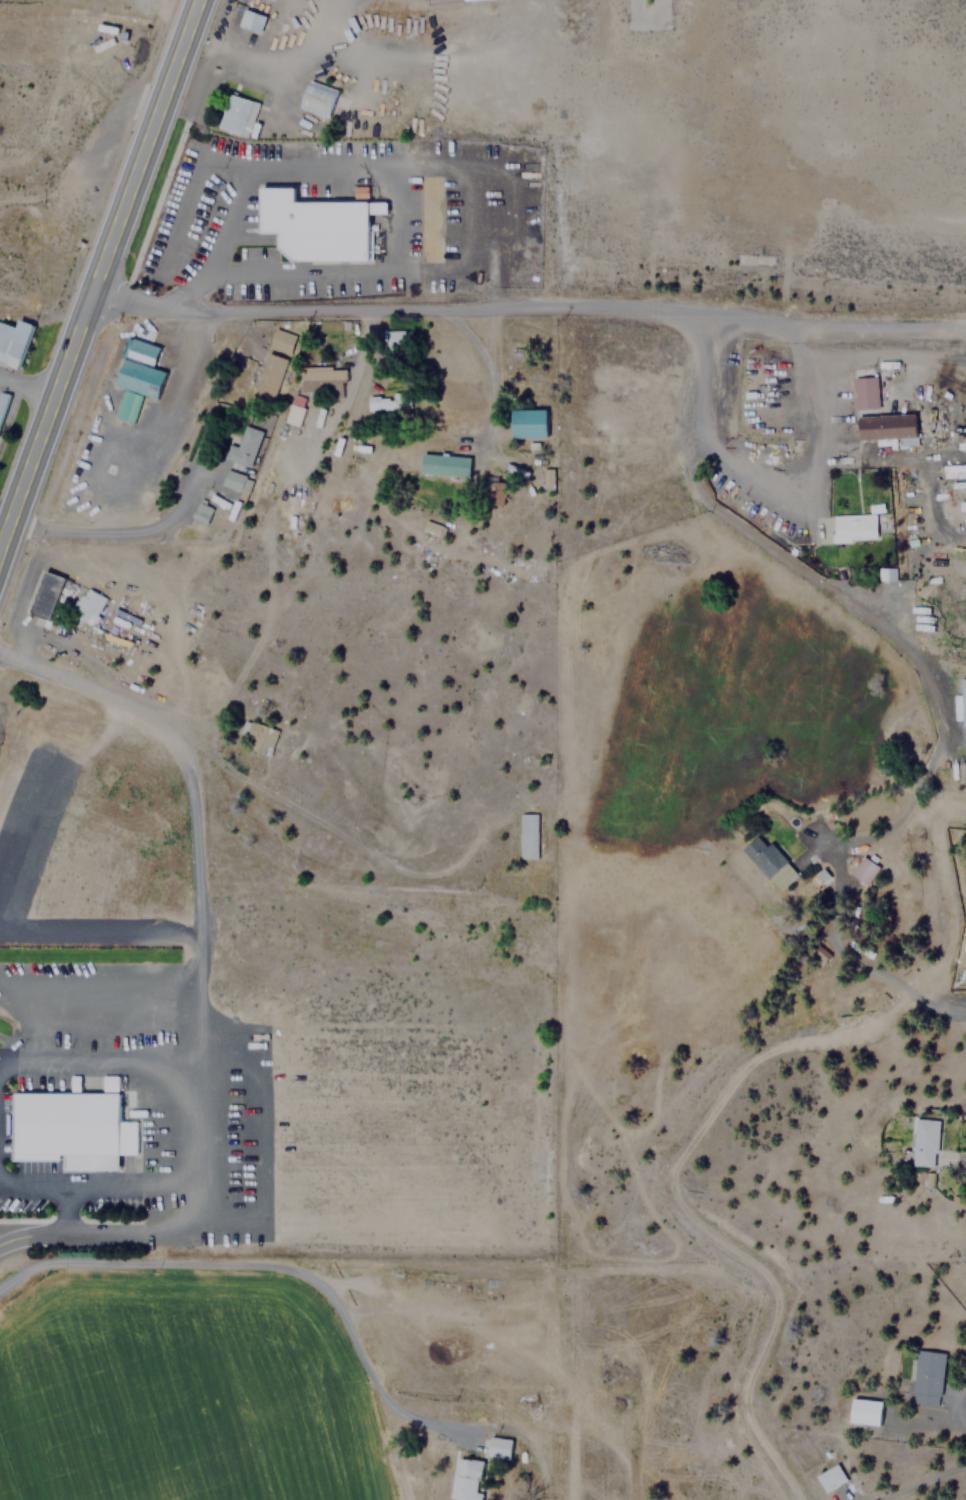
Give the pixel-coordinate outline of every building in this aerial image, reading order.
[(264,17),(243,8),(237,25),(258,33),(264,17)] [(327,116),(336,88),(307,78),(298,107),(327,116)] [(257,101),(228,92),(217,127),(246,136),(257,101)] [(258,187),(258,233),(276,233),(276,260),(368,259),(368,201),(293,201),(293,186),(258,187)] [(30,323),(16,319),(14,326),(0,322),(0,364),(18,369),(30,323)] [(288,353),(295,336),(275,328),(268,345),(288,353)] [(407,345),(407,330),(387,331),(388,346),(407,345)] [(163,371),(152,368),(158,345),(127,337),(114,385),(121,387),(113,417),(130,422),(138,394),(156,399),(163,371)] [(252,395),(273,401),(284,357),(263,352),(252,395)] [(915,441),(911,364),(851,366),(854,444),(915,441)] [(300,391),(344,391),(344,367),(300,367),(300,391)] [(408,409),(408,394),(366,394),(366,409),(408,409)] [(307,398),(294,395),(287,422),(300,425),(307,398)] [(546,437),(546,409),(511,409),(511,437),(546,437)] [(249,467),(261,430),(242,424),(230,460),(249,467)] [(468,475),(469,456),(420,454),(420,474),(468,475)] [(554,468),(544,468),(545,487),(554,486),(554,468)] [(250,477),(225,470),(222,485),(247,491),(250,477)] [(206,524),(214,508),(199,501),(192,517),(206,524)] [(832,514),(832,541),(875,541),(875,514),(832,514)] [(422,529),(437,535),(440,527),(426,520),(422,529)] [(881,580),(897,580),(897,568),(881,568),(881,580)] [(30,612),(49,619),(63,578),(45,571),(30,612)] [(105,597),(84,586),(71,613),(91,623),(105,597)] [(266,756),(276,729),(245,718),(240,732),(254,737),(250,750),(266,756)] [(536,813),(519,813),(519,858),(536,858),(536,813)] [(797,874),(758,832),(740,848),(780,891),(797,874)] [(849,873),(866,884),(878,866),(861,855),(849,873)] [(119,1092),(119,1076),(104,1076),(103,1092),(119,1092)] [(10,1159),(62,1159),(62,1169),(117,1169),(117,1154),(135,1154),(135,1120),(117,1120),(117,1091),(11,1090),(10,1159)] [(937,1118),(914,1117),(912,1165),(936,1166),(937,1118)] [(910,1403),(937,1406),(943,1352),(916,1349),(910,1403)] [(849,1422),(878,1425),(881,1401),(851,1398),(849,1422)] [(509,1458),(510,1437),(486,1437),(486,1458),(509,1458)] [(482,1459),(453,1458),(451,1499),(480,1499),(482,1459)] [(825,1492),(845,1480),(835,1463),(814,1475),(825,1492)]
